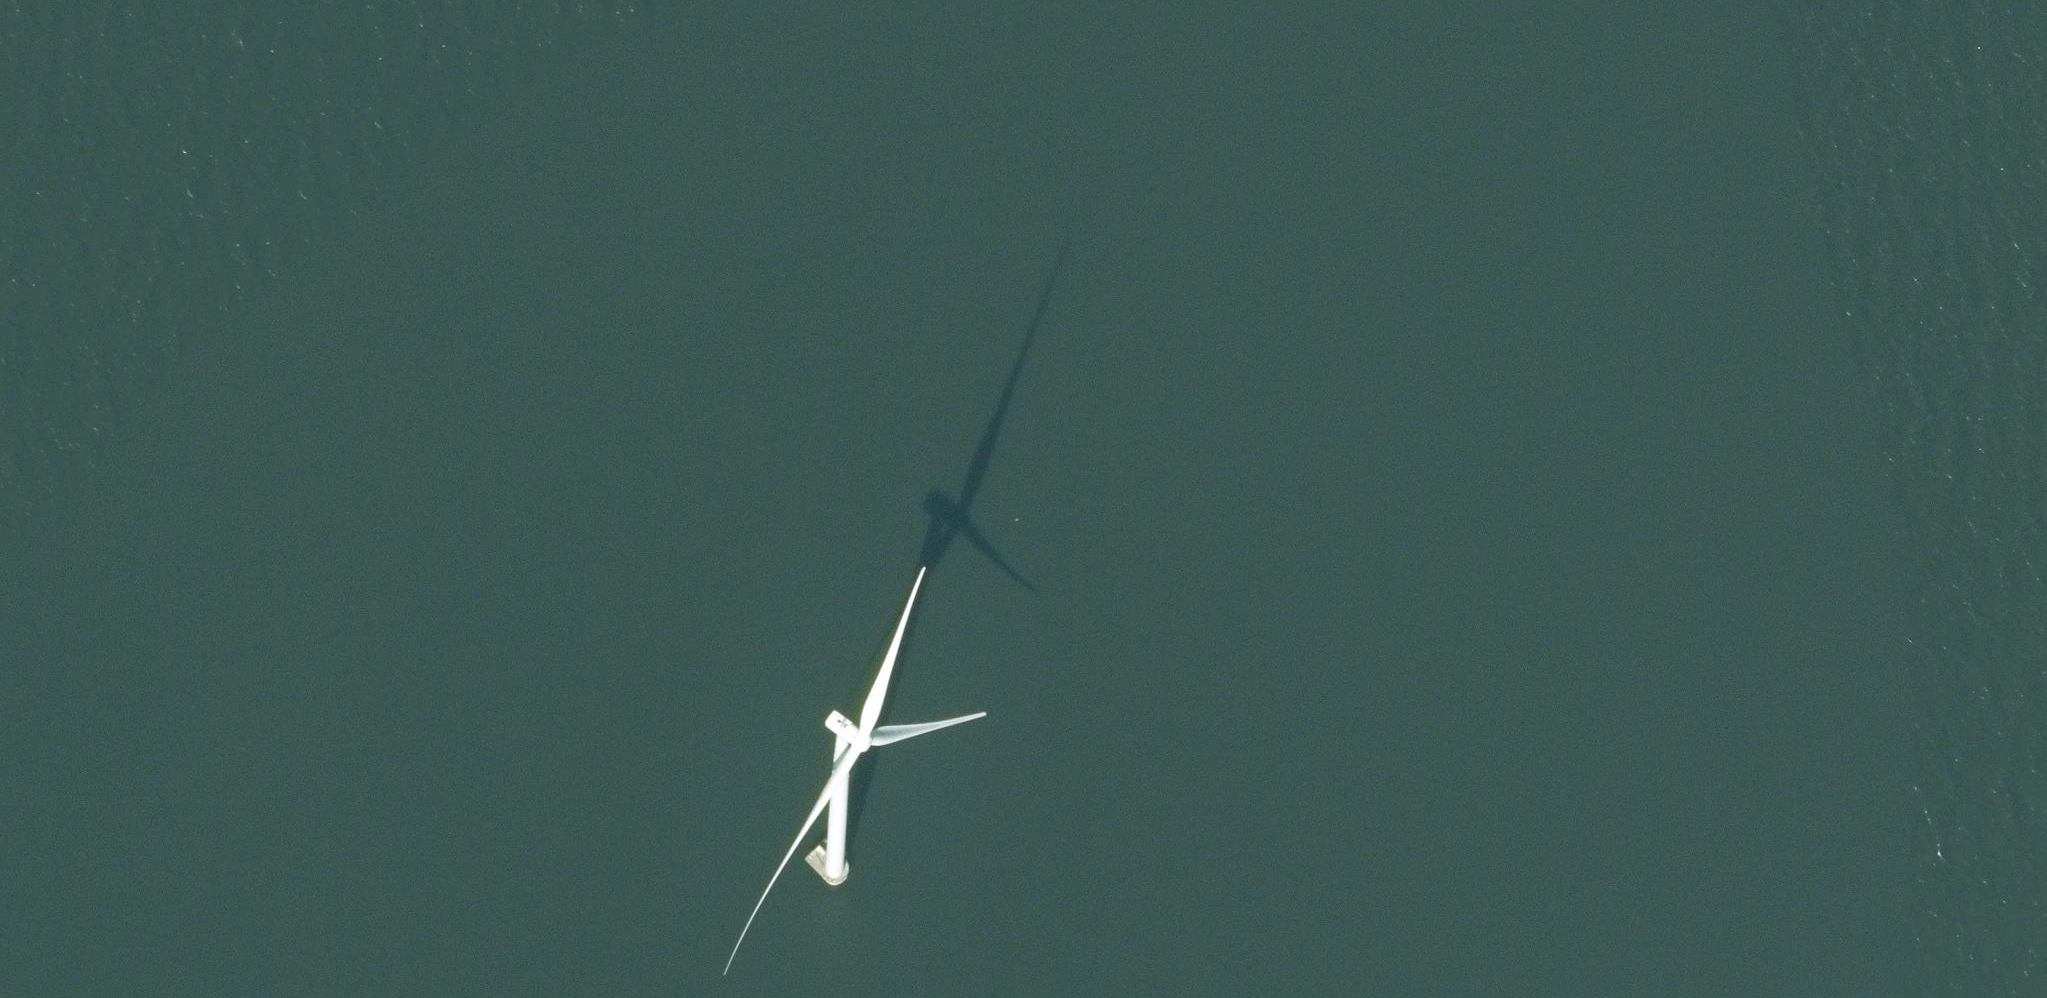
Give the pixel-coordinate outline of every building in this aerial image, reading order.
[(828,874),(827,877),(827,880),(828,882),(830,884),(831,886),(835,887),(838,887),(841,886),(842,884),(844,882),(845,879),(845,877),(844,874),(842,872),(839,870),(837,869),(834,869),(832,870),(830,872),(828,874)]
